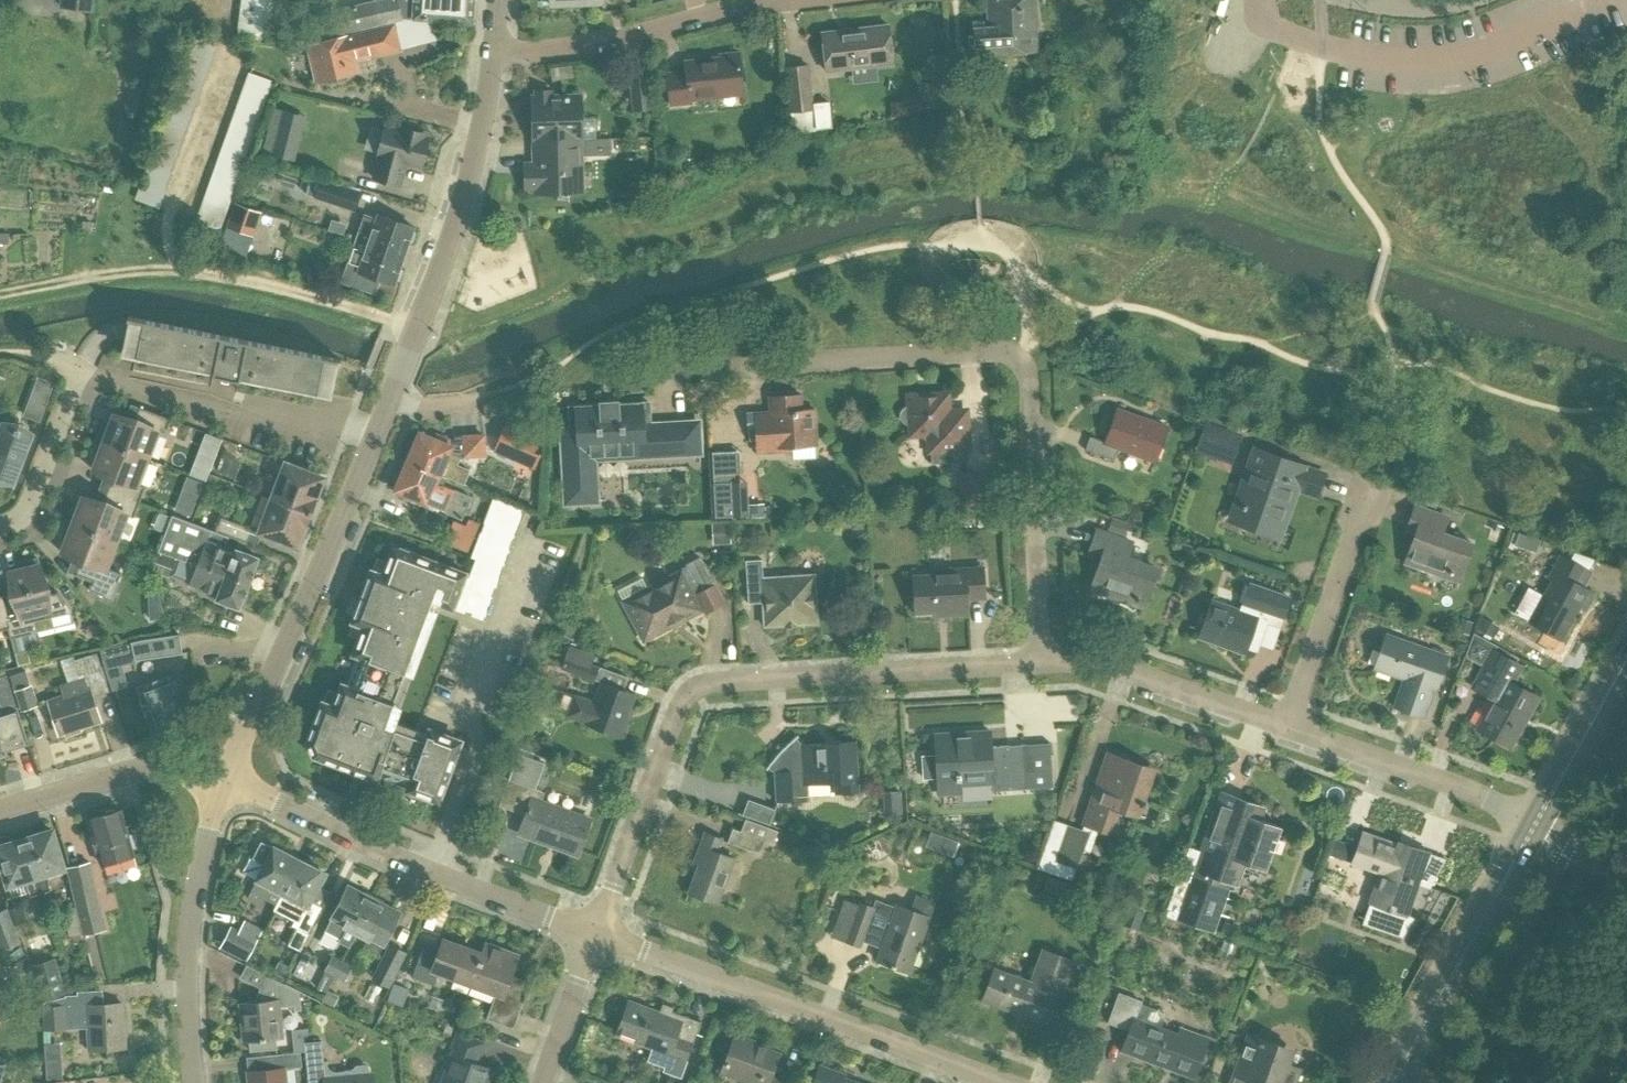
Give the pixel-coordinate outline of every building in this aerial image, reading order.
[(96,0),(60,0),(59,7),(94,12),(96,0)] [(287,0),(241,0),(238,29),(237,42),(280,46),(282,34),(284,34),(287,0)] [(328,11),(335,35),(403,20),(402,18),(412,19),(412,18),(472,22),(474,0),(375,0),(328,11)] [(1039,54),(1035,0),(987,0),(989,26),(973,27),(975,58),(1039,54)] [(401,49),(394,24),(308,46),(318,83),(359,72),(355,53),(375,48),(377,55),(401,49)] [(827,71),(893,64),(889,24),(823,31),(827,71)] [(218,46),(193,37),(192,38),(189,48),(214,57),(218,46)] [(214,57),(189,48),(185,59),(210,68),(214,57)] [(666,74),(670,109),(692,106),(691,99),(743,93),(739,52),(721,54),(721,57),(685,60),(686,72),(666,74)] [(210,68),(185,59),(181,69),(206,78),(209,71),(210,68)] [(790,112),(814,109),(809,64),(785,66),(790,112)] [(206,78),(181,69),(181,70),(177,80),(202,89),(206,78)] [(272,81),(273,80),(249,72),(245,82),(269,91),(272,81)] [(633,111),(651,109),(647,74),(629,76),(633,111)] [(202,89),(177,80),(177,81),(173,91),(198,100),(202,89)] [(269,91),(245,82),(245,83),(241,93),(265,102),(269,91)] [(198,100),(173,91),(169,102),(194,111),(198,100)] [(265,102),(241,93),(241,94),(237,104),(261,112),(265,102)] [(552,95),(533,95),(534,140),(582,139),(581,94),(552,95)] [(920,99),(890,102),(892,118),(908,116),(908,115),(945,110),(943,102),(920,105),(920,99)] [(841,130),(839,103),(824,104),(826,131),(841,130)] [(261,112),(237,104),(233,115),(257,123),(261,112)] [(290,160),(296,137),(276,132),(282,110),(270,107),(259,152),(290,160)] [(257,123),(233,115),(230,125),(254,134),(257,123)] [(254,134),(230,125),(226,136),(250,144),(254,134)] [(401,130),(386,126),(378,156),(380,156),(374,177),(400,184),(406,163),(421,167),(429,137),(426,136),(427,134),(401,127),(401,130)] [(250,144),(226,136),(222,147),(246,155),(250,144)] [(535,172),(526,173),(527,190),(535,190),(535,192),(583,191),(582,139),(534,140),(535,172)] [(246,155),(222,147),(218,157),(242,166),(246,155)] [(175,165),(150,156),(146,166),(171,175),(175,165)] [(242,166),(218,157),(218,158),(214,168),(238,176),(242,166)] [(171,175),(146,166),(142,177),(167,186),(171,175)] [(238,176),(214,168),(211,178),(235,187),(238,176)] [(167,186),(142,177),(142,178),(138,188),(163,197),(167,186)] [(235,187),(211,178),(210,179),(207,189),(231,198),(235,187)] [(339,183),(321,178),(315,198),(354,211),(361,191),(354,189),(355,184),(340,179),(339,183)] [(138,188),(134,199),(136,199),(159,208),(163,197),(138,188)] [(231,198),(207,189),(203,200),(227,208),(231,198)] [(227,208),(203,200),(199,211),(223,219),(227,208)] [(253,236),(262,212),(235,202),(226,227),(253,236)] [(223,219),(199,211),(196,219),(195,221),(219,230),(223,219)] [(366,214),(357,238),(369,242),(391,250),(404,255),(409,241),(412,240),(415,232),(413,230),(414,227),(379,214),(377,218),(366,214)] [(349,262),(361,266),(354,287),(375,294),(381,278),(395,283),(396,279),(398,278),(401,271),(399,269),(404,255),(391,250),(369,242),(357,238),(349,262)] [(156,360),(163,324),(128,317),(127,319),(128,319),(122,353),(156,360)] [(191,367),(199,331),(163,324),(156,360),(191,367)] [(226,377),(234,338),(199,331),(191,367),(213,372),(213,375),(226,377)] [(262,381),(269,345),(234,338),(226,377),(239,380),(240,377),(262,381)] [(297,388),(304,352),(269,345),(262,381),(297,388)] [(304,352),(297,388),(330,395),(336,360),(340,361),(340,359),(304,352)] [(950,410),(949,392),(909,394),(909,406),(908,406),(906,406),(905,407),(903,408),(902,409),(901,410),(901,412),(900,413),(900,415),(900,416),(900,418),(901,419),(902,421),(903,422),(904,423),(906,424),(907,424),(909,424),(910,424),(911,435),(929,434),(930,451),(970,449),(968,418),(964,418),(964,415),(958,410),(950,410)] [(802,409),(801,394),(778,395),(779,411),(756,413),(758,452),(790,450),(789,446),(817,444),(815,409),(802,409)] [(652,422),(650,401),(633,402),(633,404),(585,407),(585,404),(567,405),(568,427),(559,427),(564,506),(600,504),(597,460),(704,455),(702,420),(652,422)] [(97,437),(148,458),(158,431),(166,434),(172,419),(140,407),(136,418),(132,420),(115,414),(111,423),(107,422),(97,437)] [(1156,460),(1167,427),(1118,409),(1106,442),(1090,436),(1085,449),(1114,459),(1119,447),(1156,460)] [(1232,464),(1242,434),(1204,421),(1194,451),(1232,464)] [(3,423),(0,431),(0,476),(14,481),(32,434),(20,423),(19,424),(20,425),(18,428),(3,423)] [(505,423),(493,451),(510,458),(522,431),(505,423)] [(407,461),(446,477),(456,454),(460,456),(462,456),(462,458),(486,457),(485,433),(455,436),(453,440),(441,435),(439,440),(419,432),(407,461)] [(206,434),(190,474),(206,481),(222,439),(206,433),(206,434)] [(138,485),(148,458),(97,437),(96,440),(93,458),(97,460),(94,470),(110,476),(112,480),(108,490),(140,502),(145,488),(138,485)] [(1250,489),(1238,522),(1263,531),(1267,522),(1283,528),(1297,488),(1318,495),(1325,474),(1303,466),(1303,465),(1287,459),(1286,463),(1273,459),(1275,455),(1256,448),(1242,487),(1250,489)] [(443,485),(446,477),(407,461),(395,490),(428,505),(445,511),(444,512),(459,519),(463,517),(472,497),(455,490),(443,485)] [(272,497),(312,512),(318,498),(317,497),(324,477),(285,462),(272,497)] [(740,465),(713,466),(715,517),(749,516),(748,480),(735,481),(734,473),(740,473),(740,465)] [(134,517),(140,502),(108,490),(104,500),(100,502),(84,496),(80,506),(76,504),(66,520),(65,522),(117,540),(127,514),(134,517)] [(179,497),(174,510),(190,516),(195,503),(179,497)] [(307,527),(312,512),(272,497),(259,532),(298,547),(306,526),(307,527)] [(500,561),(505,564),(511,550),(509,549),(512,540),(514,541),(525,511),(492,498),(484,521),(485,521),(482,531),(481,530),(472,556),(476,557),(476,558),(498,565),(500,561)] [(1458,581),(1472,542),(1442,532),(1447,516),(1416,505),(1410,522),(1419,525),(1406,562),(1458,581)] [(1138,510),(1135,519),(1144,522),(1147,513),(1138,510)] [(173,514),(161,545),(158,551),(181,559),(175,573),(190,579),(188,585),(217,596),(216,598),(239,607),(249,582),(259,556),(236,547),(234,551),(222,547),(227,535),(216,531),(173,514)] [(227,535),(247,542),(253,528),(222,516),(216,531),(227,535)] [(864,516),(851,516),(852,530),(865,529),(864,516)] [(1112,518),(1107,530),(1125,536),(1129,524),(1112,518)] [(467,552),(479,524),(468,519),(466,525),(453,520),(444,542),(467,552)] [(107,567),(117,540),(65,522),(62,541),(66,542),(62,552),(79,558),(81,563),(76,574),(94,580),(90,590),(112,598),(122,573),(107,567)] [(738,545),(737,528),(721,530),(723,546),(738,545)] [(1146,602),(1158,568),(1128,558),(1134,543),(1096,530),(1087,556),(1101,561),(1091,588),(1113,596),(1115,591),(1146,602)] [(498,565),(476,558),(470,575),(466,574),(466,572),(394,546),(384,574),(372,570),(353,621),(364,625),(353,654),(358,656),(347,686),(343,684),(334,706),(323,702),(308,742),(314,755),(354,770),(354,771),(366,775),(377,779),(379,774),(409,785),(407,790),(439,802),(461,741),(430,729),(425,741),(374,722),(377,714),(388,718),(437,586),(444,589),(439,604),(465,613),(466,611),(472,613),(471,616),(484,620),(493,596),(491,596),(495,587),(496,588),(503,571),(501,571),(503,565),(505,566),(505,564),(500,561),(498,565)] [(1528,586),(1514,612),(1530,620),(1530,621),(1562,639),(1579,606),(1585,610),(1594,593),(1584,587),(1592,573),(1559,555),(1546,578),(1552,581),(1544,595),(1528,586)] [(642,577),(618,590),(644,640),(671,626),(670,624),(684,617),(685,619),(703,610),(695,594),(714,584),(700,557),(686,564),(688,567),(647,588),(642,577)] [(7,629),(9,628),(11,638),(38,632),(36,621),(71,613),(58,591),(57,592),(47,595),(38,558),(18,563),(20,569),(10,571),(14,589),(11,593),(0,595),(0,600),(7,629)] [(761,558),(746,559),(749,601),(763,600),(765,626),(818,622),(814,574),(762,577),(761,558)] [(988,600),(986,566),(944,569),(944,573),(913,575),(916,613),(946,611),(947,615),(969,614),(968,601),(988,600)] [(1284,618),(1291,596),(1248,582),(1241,604),(1239,609),(1212,600),(1201,630),(1231,641),(1229,647),(1245,653),(1247,648),(1257,652),(1259,644),(1267,623),(1281,627),(1284,618)] [(150,620),(164,617),(158,587),(147,589),(150,620)] [(1356,603),(1351,616),(1359,619),(1366,615),(1369,607),(1356,603)] [(581,641),(585,630),(569,624),(565,635),(581,641)] [(105,668),(135,660),(183,653),(180,633),(131,641),(100,650),(105,668)] [(1435,689),(1447,656),(1387,634),(1375,668),(1405,678),(1395,705),(1424,715),(1434,688),(1435,689)] [(594,681),(599,667),(591,664),(595,655),(569,646),(561,669),(594,681)] [(1512,747),(1539,697),(1514,684),(1524,665),(1492,647),(1472,683),(1495,696),(1477,728),(1512,747)] [(26,667),(40,663),(36,649),(23,653),(26,667)] [(63,696),(49,701),(59,734),(65,732),(66,736),(81,731),(80,727),(101,720),(86,673),(101,668),(97,653),(75,660),(74,660),(78,674),(67,677),(69,681),(59,685),(63,696)] [(10,676),(14,690),(30,685),(26,671),(10,676)] [(154,731),(196,715),(180,671),(137,687),(154,731)] [(12,692),(6,675),(0,677),(0,706),(2,712),(16,707),(16,708),(17,708),(12,692)] [(621,736),(636,694),(601,681),(593,703),(575,695),(567,715),(586,723),(621,736)] [(12,692),(17,708),(20,707),(21,710),(38,705),(32,684),(30,685),(14,690),(15,691),(12,692)] [(6,755),(5,752),(29,745),(17,708),(16,708),(0,713),(0,757),(6,755)] [(935,755),(921,755),(923,779),(936,779),(937,797),(961,796),(961,793),(960,768),(991,766),(993,789),(1026,788),(1052,786),(1050,742),(1024,744),(992,746),(991,728),(934,732),(935,755)] [(803,744),(798,738),(799,736),(798,734),(784,747),(776,756),(766,768),(768,769),(769,767),(775,773),(777,801),(794,800),(793,796),(809,795),(808,782),(834,781),(835,794),(859,792),(855,741),(803,744)] [(1138,815),(1153,773),(1136,768),(1137,763),(1107,753),(1083,822),(1110,832),(1118,808),(1138,815)] [(499,806),(525,816),(519,833),(578,854),(591,818),(542,800),(545,793),(509,779),(499,806)] [(1201,851),(1189,846),(1165,915),(1214,933),(1232,884),(1238,886),(1246,863),(1265,869),(1281,825),(1262,819),(1265,808),(1222,793),(1201,851)] [(129,834),(121,809),(88,819),(102,864),(134,854),(133,848),(135,847),(132,834),(129,834)] [(733,830),(729,841),(759,852),(764,839),(773,842),(777,830),(746,819),(742,831),(734,828),(733,830)] [(1055,859),(1076,867),(1090,832),(1067,824),(1055,859)] [(24,838),(41,893),(50,890),(46,873),(64,868),(53,829),(24,838)] [(1398,844),(1364,832),(1353,862),(1380,872),(1362,924),(1403,938),(1414,917),(1407,914),(1429,852),(1399,842),(1398,844)] [(719,901),(735,858),(716,852),(721,839),(705,833),(694,861),(699,863),(689,891),(719,901)] [(958,841),(946,837),(940,852),(953,856),(958,841)] [(41,893),(24,838),(0,845),(0,858),(8,885),(25,880),(30,896),(41,893)] [(1334,840),(1329,856),(1347,862),(1353,846),(1334,840)] [(283,893),(300,860),(274,847),(261,841),(252,858),(265,864),(257,879),(248,897),(262,905),(265,899),(276,905),(277,905),(283,893)] [(283,893),(277,905),(274,910),(295,920),(292,925),(309,934),(322,908),(311,902),(326,874),(300,860),(283,893)] [(71,890),(75,906),(81,933),(82,935),(106,929),(96,884),(91,862),(66,867),(71,890)] [(1068,898),(1072,884),(1047,877),(1043,891),(1068,898)] [(358,931),(374,898),(349,885),(325,931),(340,938),(346,925),(358,931)] [(374,898),(358,931),(369,937),(362,950),(376,957),(383,944),(400,912),(374,898)] [(861,943),(880,950),(877,959),(910,971),(930,916),(897,904),(895,908),(877,902),(876,906),(861,901),(846,943),(859,948),(861,943)] [(12,908),(18,924),(27,920),(21,904),(12,908)] [(1144,910),(1130,905),(1123,924),(1137,929),(1144,910)] [(69,936),(81,933),(75,906),(63,909),(69,936)] [(18,924),(12,908),(8,909),(7,908),(0,911),(0,950),(20,942),(13,925),(18,924)] [(240,930),(230,925),(229,927),(218,948),(245,962),(248,956),(255,941),(239,932),(239,931),(240,930)] [(483,952),(482,952),(443,938),(437,954),(423,949),(412,976),(434,984),(438,972),(471,984),(483,952)] [(483,952),(471,984),(496,993),(487,1019),(513,1028),(527,990),(508,983),(519,954),(486,942),(482,952),(483,952)] [(389,988),(407,952),(389,943),(371,979),(389,988)] [(1052,1020),(1074,961),(1043,949),(1032,981),(995,968),(983,999),(1027,1015),(1028,1011),(1052,1020)] [(332,955),(316,988),(326,993),(327,992),(334,976),(343,960),(332,955)] [(42,1000),(66,993),(55,957),(32,964),(42,1000)] [(343,960),(334,976),(344,981),(352,965),(343,960)] [(292,967),(279,961),(273,972),(286,978),(292,967)] [(300,1010),(299,992),(266,974),(254,1002),(240,1003),(244,1040),(250,1039),(251,1050),(278,1048),(277,1037),(283,1036),(280,1007),(294,1005),(295,1010),(300,1010)] [(326,993),(321,1002),(333,1008),(338,997),(327,992),(326,993)] [(1143,1003),(1119,994),(1109,1022),(1129,1029),(1122,1050),(1152,1061),(1153,1058),(1196,1073),(1209,1038),(1180,1028),(1178,1034),(1137,1019),(1143,1003)] [(88,1010),(90,1050),(125,1048),(123,1002),(79,1005),(78,996),(66,997),(66,999),(43,1004),(43,1005),(64,1005),(65,1011),(88,1010)] [(661,1011),(629,999),(616,1035),(652,1047),(647,1061),(664,1067),(663,1071),(681,1078),(701,1021),(672,1011),(673,1006),(663,1003),(661,1011)] [(44,1030),(65,1029),(65,1011),(64,1005),(43,1005),(44,1030)] [(1226,1031),(1223,1039),(1236,1044),(1239,1036),(1226,1031)] [(484,1041),(457,1032),(452,1045),(458,1047),(455,1056),(452,1055),(441,1082),(489,1082),(494,1069),(472,1061),(475,1053),(479,1055),(484,1041)] [(754,1082),(790,1082),(770,1076),(778,1052),(754,1043),(755,1040),(736,1034),(722,1071),(754,1082)] [(1302,1068),(1287,1062),(1291,1051),(1247,1035),(1233,1074),(1258,1082),(1296,1082),(1302,1068)] [(303,1041),(293,1042),(294,1052),(300,1052),(304,1051),(303,1041)] [(304,1043),(305,1050),(308,1082),(374,1082),(373,1073),(370,1073),(369,1068),(365,1064),(355,1065),(351,1070),(339,1071),(340,1076),(325,1078),(321,1041),(304,1043)] [(286,1068),(302,1067),(300,1052),(294,1052),(263,1056),(264,1069),(247,1071),(248,1082),(287,1082),(286,1068)] [(61,1058),(46,1059),(47,1079),(63,1078),(61,1058)] [(845,1078),(846,1074),(821,1065),(814,1082),(860,1082),(845,1078)]
